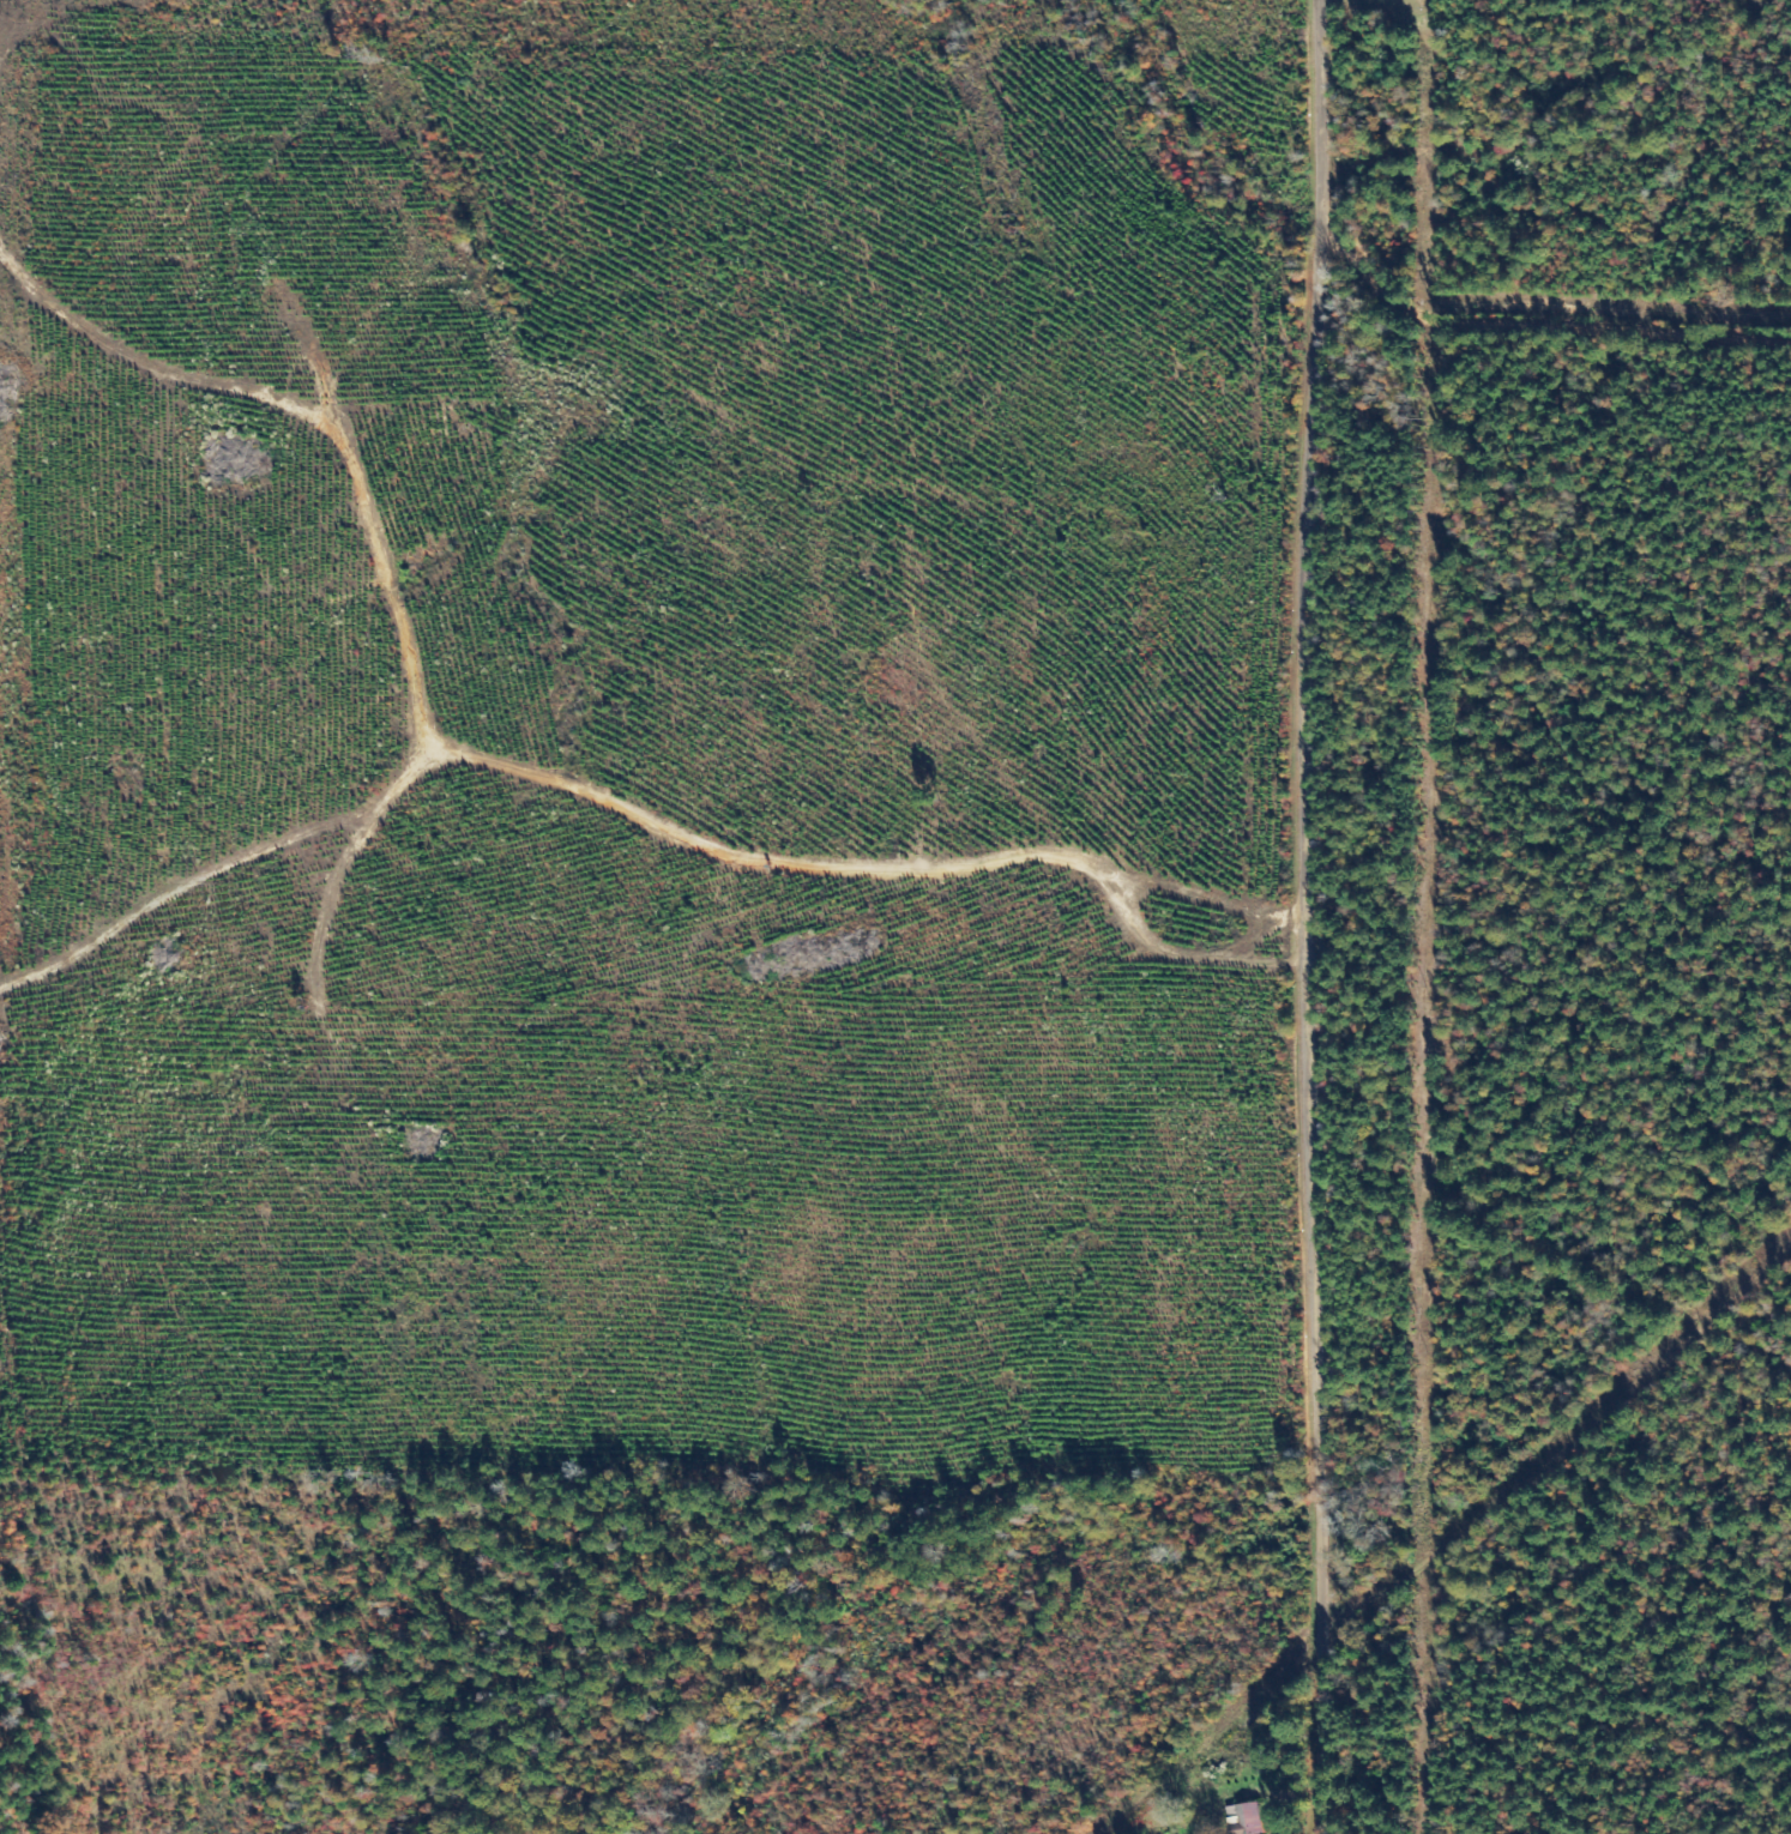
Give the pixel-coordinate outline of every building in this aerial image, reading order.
[(1232,1833),(1251,1833),(1266,1832),(1262,1800),(1228,1805),(1232,1833)]
